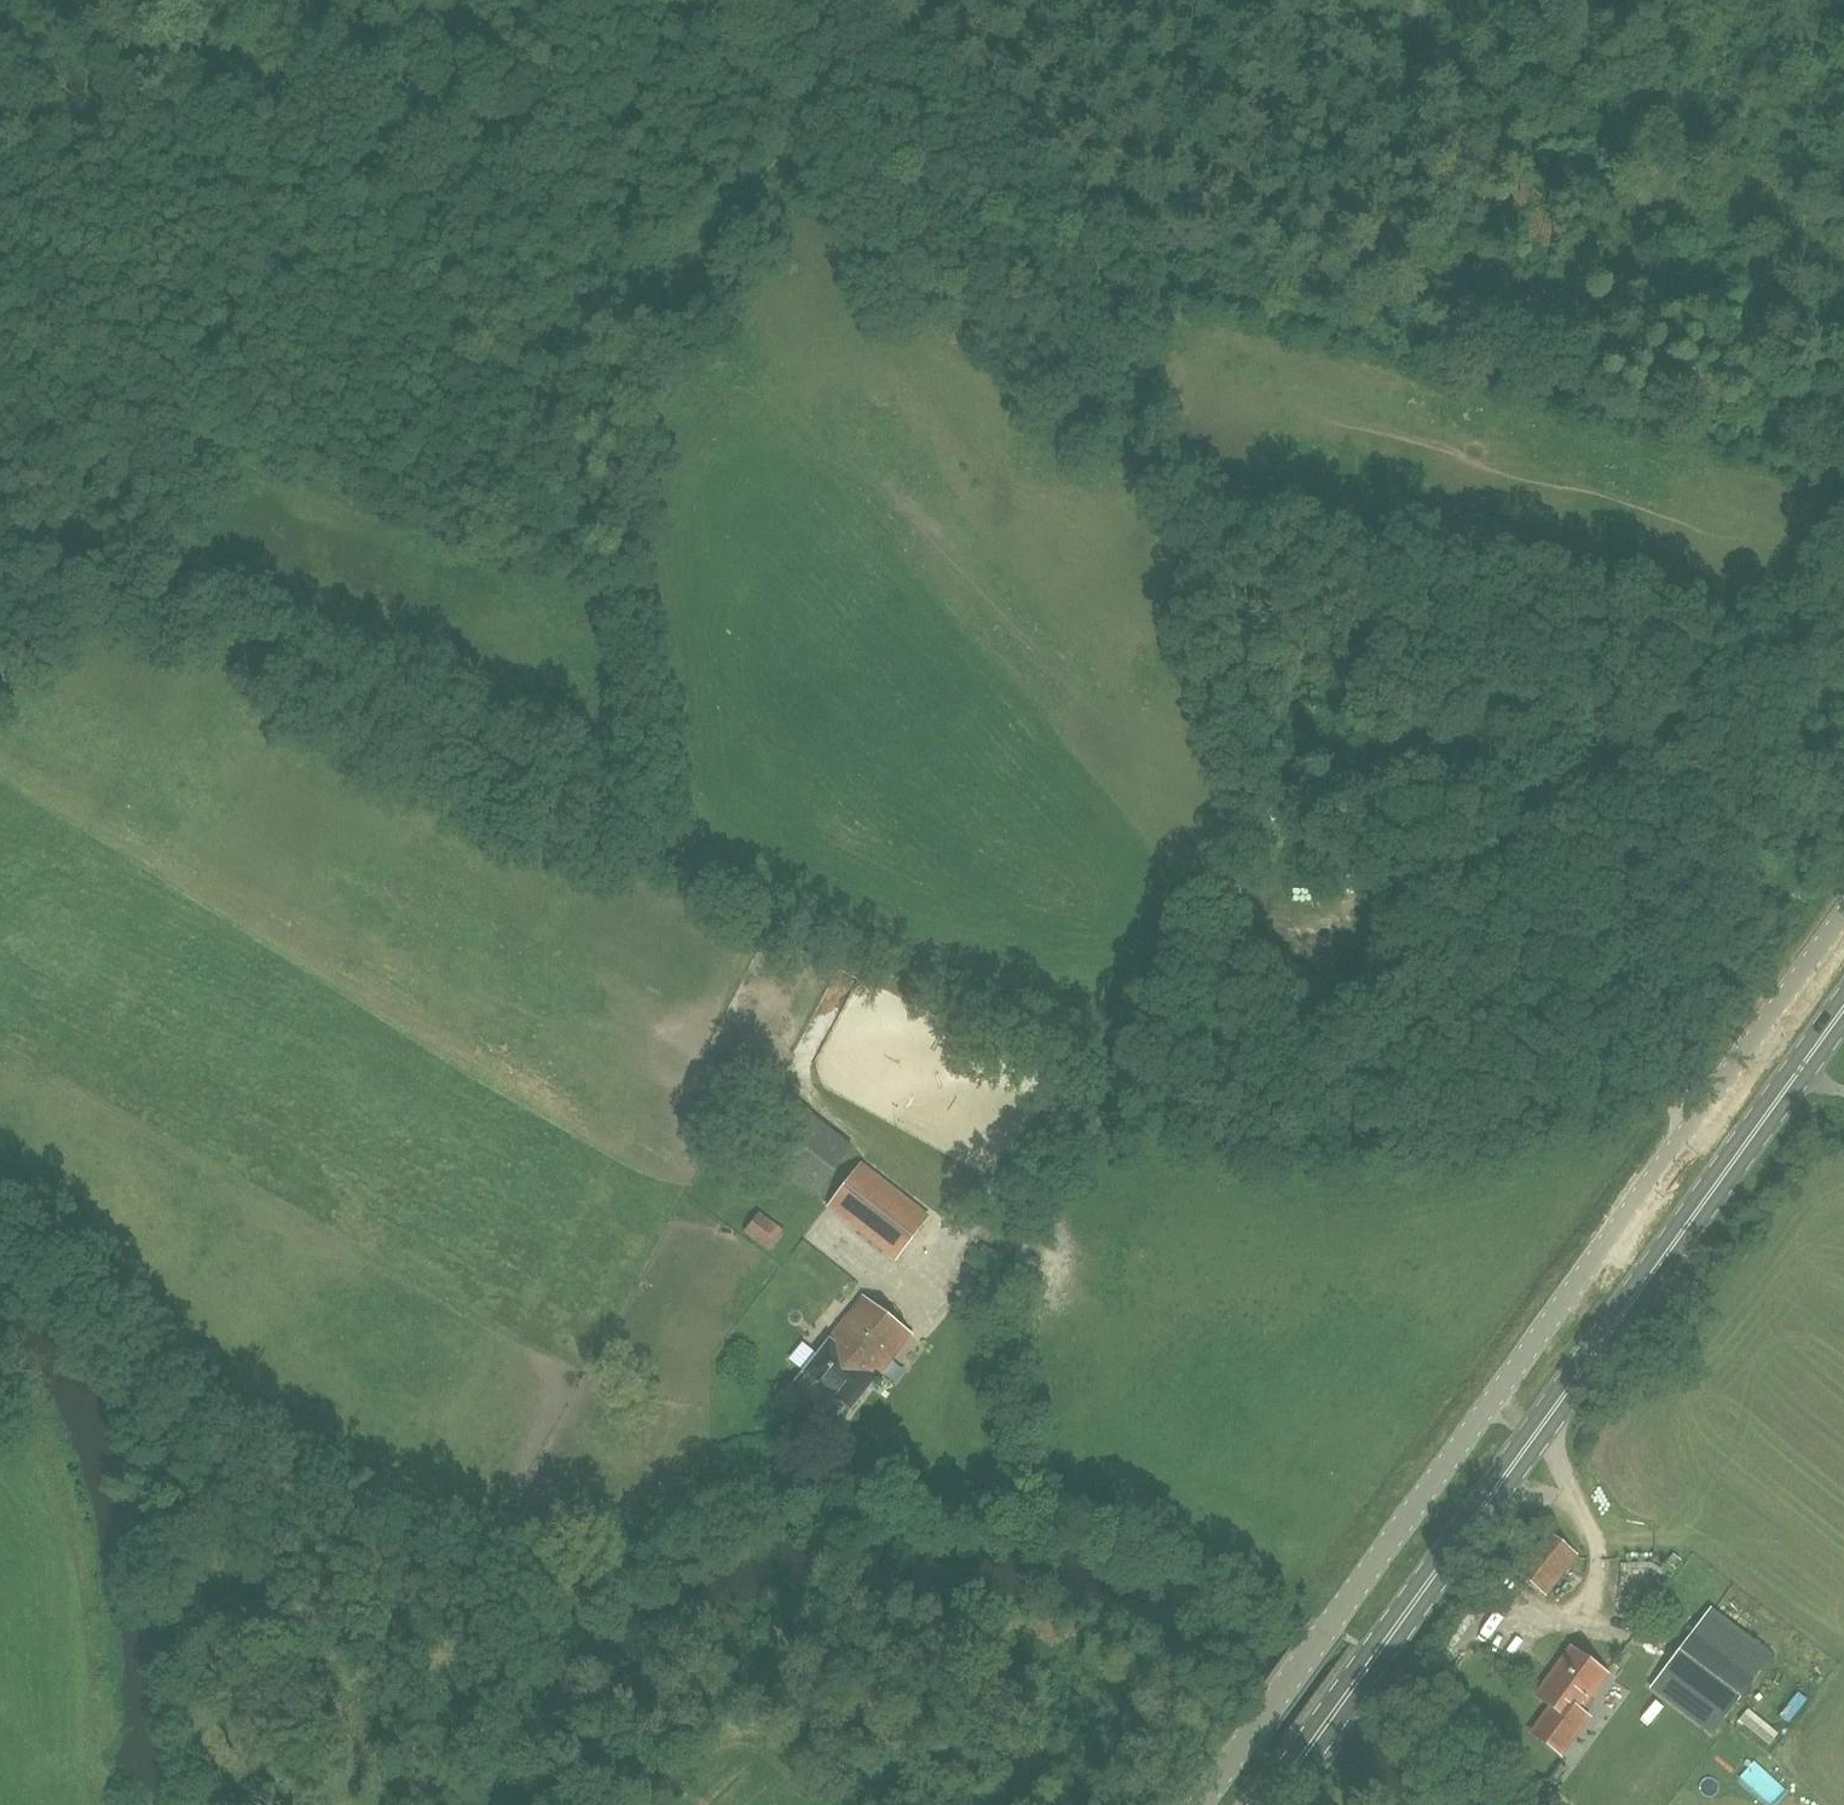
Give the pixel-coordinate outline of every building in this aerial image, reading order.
[(775,1172),(816,1203),(854,1154),(813,1123),(775,1172)] [(897,1259),(928,1217),(860,1166),(828,1207),(897,1259)] [(757,1215),(742,1235),(768,1255),(783,1234),(757,1215)] [(804,1372),(805,1373),(794,1387),(836,1421),(847,1408),(848,1409),(910,1334),(865,1298),(804,1372)] [(1576,1554),(1545,1530),(1514,1571),(1546,1595),(1576,1554)] [(1710,1609),(1662,1673),(1723,1719),(1772,1656),(1710,1609)] [(1536,1695),(1552,1706),(1533,1733),(1562,1754),(1581,1727),(1571,1720),(1605,1674),(1570,1648),(1536,1695)] [(1559,1763),(1547,1779),(1556,1786),(1568,1770),(1559,1763)]
